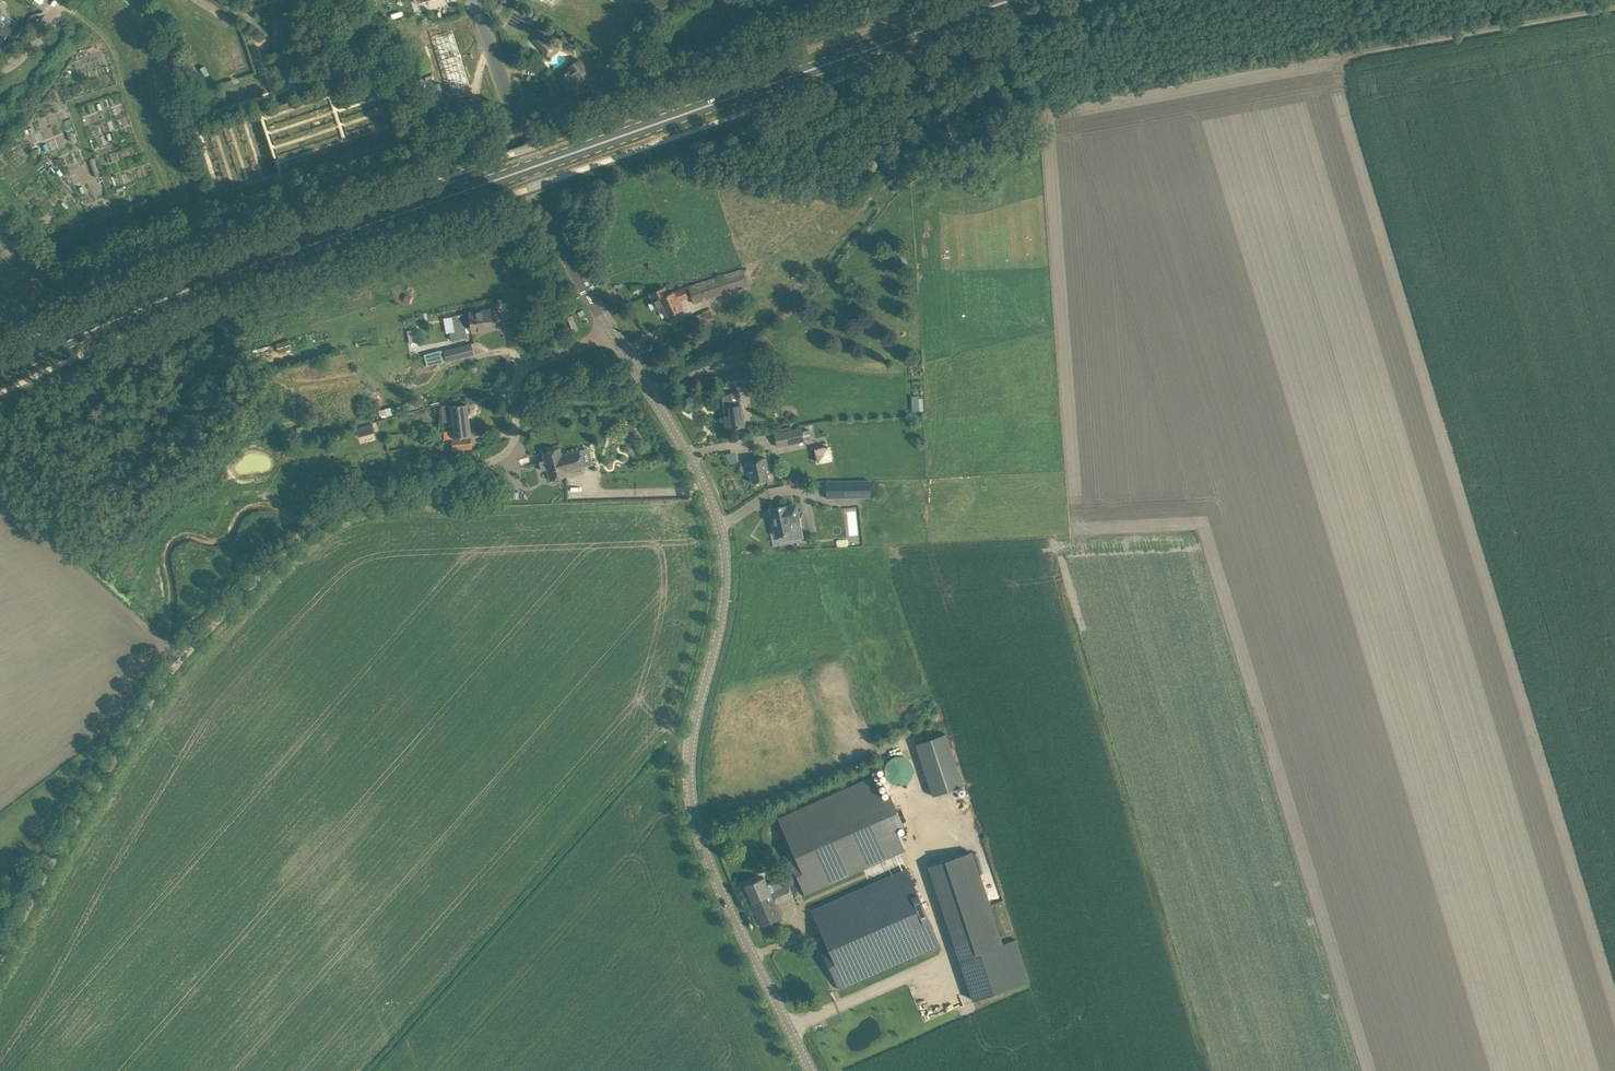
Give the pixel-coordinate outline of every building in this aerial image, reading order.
[(648,15),(654,13),(649,0),(647,0),(644,1),(648,15)] [(654,13),(659,11),(656,0),(649,0),(654,13)] [(659,11),(665,9),(662,0),(656,0),(659,11)] [(668,0),(662,0),(665,9),(670,7),(668,0)] [(1,43),(12,28),(0,20),(0,42),(1,43)] [(541,31),(531,40),(542,52),(552,43),(541,31)] [(453,32),(434,38),(451,89),(470,83),(453,32)] [(595,64),(593,68),(604,74),(600,78),(607,83),(612,77),(609,74),(615,64),(601,55),(595,64)] [(584,86),(582,84),(591,77),(578,60),(569,66),(571,69),(560,78),(573,95),(584,86)] [(741,269),(688,286),(693,302),(752,282),(747,268),(742,270),(741,269)] [(667,295),(664,288),(648,295),(655,309),(662,306),(666,316),(680,310),(676,302),(686,297),(682,288),(667,295)] [(451,332),(450,332),(451,340),(467,337),(466,327),(472,326),(472,332),(477,331),(479,333),(484,332),(486,330),(493,329),(490,310),(482,311),(470,312),(452,315),(452,316),(455,331),(451,332)] [(572,315),(567,317),(572,329),(577,327),(572,315)] [(269,346),(271,354),(292,349),(289,339),(276,343),(276,344),(269,346)] [(471,342),(443,349),(446,361),(474,354),(471,342)] [(441,349),(423,354),(426,366),(427,366),(444,362),(441,349)] [(752,382),(750,370),(724,374),(727,387),(752,382)] [(732,402),(731,393),(722,396),(726,428),(744,426),(744,425),(746,424),(745,415),(742,415),(741,405),(740,405),(739,401),(732,402)] [(922,411),(922,396),(911,396),(912,411),(922,411)] [(449,406),(452,429),(443,431),(446,451),(472,447),(467,404),(449,406)] [(658,449),(633,415),(620,425),(645,459),(658,449)] [(372,423),(355,428),(360,444),(376,439),(372,423)] [(774,433),(777,447),(804,441),(804,439),(811,437),(809,429),(802,431),(801,427),(774,433)] [(829,445),(814,448),(817,463),(832,460),(829,445)] [(545,460),(540,462),(542,470),(547,468),(548,473),(550,479),(561,477),(567,475),(566,472),(573,470),(574,472),(583,470),(582,468),(584,468),(583,466),(583,464),(579,450),(579,449),(561,453),(560,448),(553,449),(543,452),(545,460)] [(769,469),(766,457),(745,462),(747,469),(749,468),(752,482),(769,479),(767,470),(769,469)] [(844,481),(826,481),(827,498),(870,497),(870,480),(844,481)] [(793,504),(770,509),(775,535),(791,532),(792,537),(801,536),(798,521),(799,520),(798,515),(795,515),(793,504)] [(916,743),(933,795),(963,785),(946,733),(916,743)] [(891,757),(888,761),(885,765),(884,770),(885,774),(887,778),(891,782),(895,784),(900,784),(904,783),(908,780),(911,777),(913,772),(913,768),(912,763),(909,759),(905,757),(901,755),(896,756),(891,757)] [(787,855),(805,894),(905,850),(895,827),(903,824),(891,795),(883,799),(873,775),(778,818),(793,852),(787,855)] [(928,866),(959,959),(1003,944),(972,852),(928,866)] [(906,868),(811,909),(824,939),(818,942),(839,989),(940,945),(906,868)] [(763,877),(743,886),(760,926),(780,917),(774,903),(777,901),(777,902),(793,895),(787,883),(769,891),(763,877)] [(1003,944),(959,959),(972,1000),(1028,982),(1015,940),(1003,944)]
